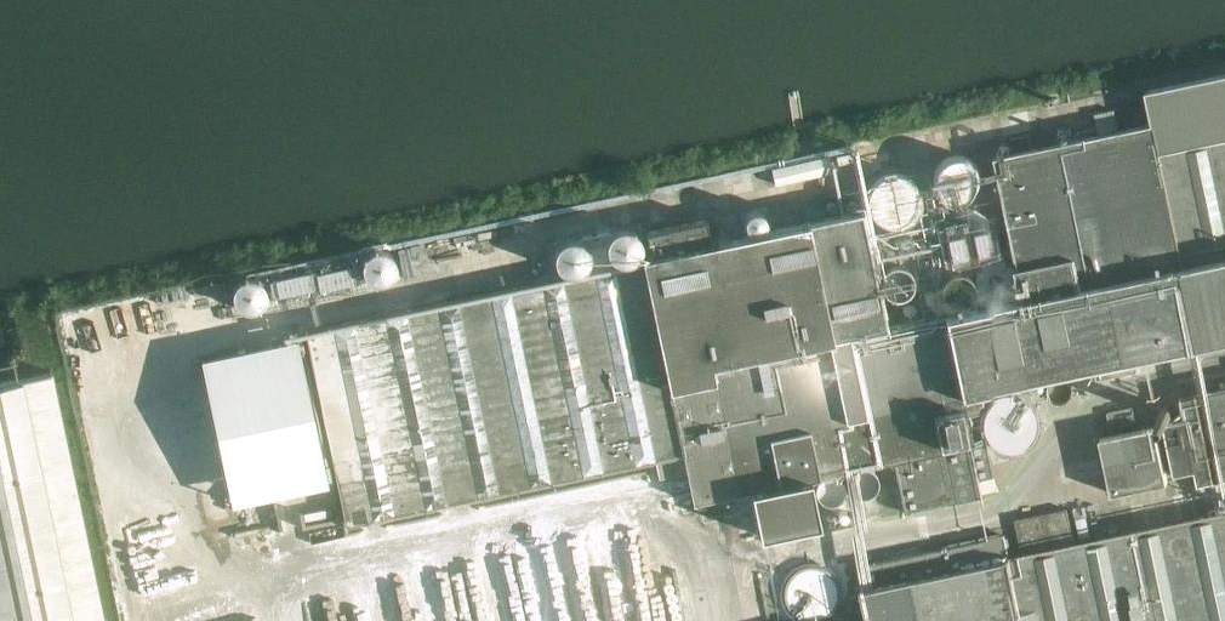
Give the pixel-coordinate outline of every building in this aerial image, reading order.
[(651,254),(641,257),(642,260),(306,331),(346,524),(655,459),(659,479),(687,473),(694,503),(751,491),(760,536),(820,524),(811,478),(893,461),(904,512),(982,496),(981,492),(978,479),(993,476),(985,440),(973,442),(964,395),(1096,367),(1137,359),(1201,345),(1224,340),(1224,74),(1146,91),(1152,124),(997,156),(1002,180),(1020,267),(1017,267),(1023,298),(886,324),(875,272),(874,265),(868,237),(867,234),(862,210),(711,242),(707,219),(646,232),(651,254)] [(1120,130),(1115,110),(1095,114),(1099,134),(1120,130)] [(1012,138),(1015,153),(1032,149),(1029,135),(1012,138)] [(791,164),(772,168),(775,184),(795,180),(833,171),(832,169),(829,156),(791,164)] [(955,157),(951,157),(945,159),(942,162),(939,165),(936,168),(934,174),(933,180),(933,184),(935,190),(936,192),(938,195),(941,198),(944,201),(946,202),(950,203),(954,204),(958,204),(962,203),(966,202),(970,200),(973,198),(974,196),(977,193),(978,191),(979,187),(980,183),(980,181),(980,177),(978,171),(976,167),(972,163),(969,160),(965,158),(959,157),(955,157)] [(894,173),(890,174),(885,175),(881,177),(876,180),(872,186),(869,193),(868,200),(869,208),(872,215),(876,220),(881,224),(887,227),(894,228),(902,227),(908,224),(910,223),(915,219),(919,213),(921,208),(922,204),(922,200),(922,196),(921,192),(920,190),(918,186),(915,182),(909,177),(902,174),(894,173)] [(969,209),(962,210),(956,212),(952,216),(947,221),(944,228),(943,235),(944,243),(947,249),(952,254),(955,257),(960,260),(965,261),(969,262),(976,261),(980,259),(984,257),(988,254),(990,251),(993,248),(995,241),(996,235),(995,229),(993,223),(989,217),(983,212),(976,210),(969,209)] [(568,269),(567,252),(529,254),(530,270),(551,269),(551,270),(568,269)] [(998,266),(994,267),(990,268),(987,270),(985,274),(983,278),(982,281),(982,284),(983,287),(985,291),(986,292),(988,295),(990,296),(996,298),(998,298),(1002,298),(1006,296),(1010,293),(1012,290),(1014,286),(1014,282),(1014,278),(1012,275),(1011,272),(1009,270),(1006,268),(1003,267),(998,266)] [(1201,345),(1204,357),(1224,352),(1224,340),(1201,345)] [(1137,359),(1096,367),(1098,379),(1139,370),(1137,359)] [(52,373),(0,384),(0,620),(105,620),(52,373)] [(1181,399),(1184,411),(1196,470),(1199,485),(1224,479),(1224,389),(1181,399)] [(1011,392),(1003,393),(995,397),(990,402),(986,406),(984,412),(982,418),(982,424),(983,431),(985,435),(988,440),(991,444),(997,449),(1003,451),(1009,452),(1013,452),(1019,452),(1027,449),(1032,444),(1035,441),(1039,436),(1041,431),(1042,425),(1042,420),(1041,413),(1039,408),(1036,404),(1033,400),(1029,397),(1023,394),(1019,393),(1011,392)] [(1134,409),(1108,414),(1112,429),(1137,424),(1134,409)] [(1196,470),(1184,411),(1165,425),(1176,475),(1196,470)] [(1157,428),(1101,439),(1112,495),(1168,484),(1157,428)] [(1075,545),(1068,509),(1052,512),(1016,520),(1024,555),(1010,558),(1005,535),(858,566),(870,620),(1224,620),(1224,513),(1075,545)] [(812,566),(807,567),(800,570),(797,572),(793,576),(789,582),(788,586),(787,591),(787,596),(788,600),(789,605),(792,609),(793,611),(795,613),(798,616),(802,618),(807,620),(812,620),(816,620),(819,620),(823,619),(827,618),(830,616),(833,613),(836,609),(839,605),(841,598),(841,593),(841,589),(840,584),(838,580),(835,576),(832,573),(829,570),(826,569),(821,567),(816,566),(812,566)]
